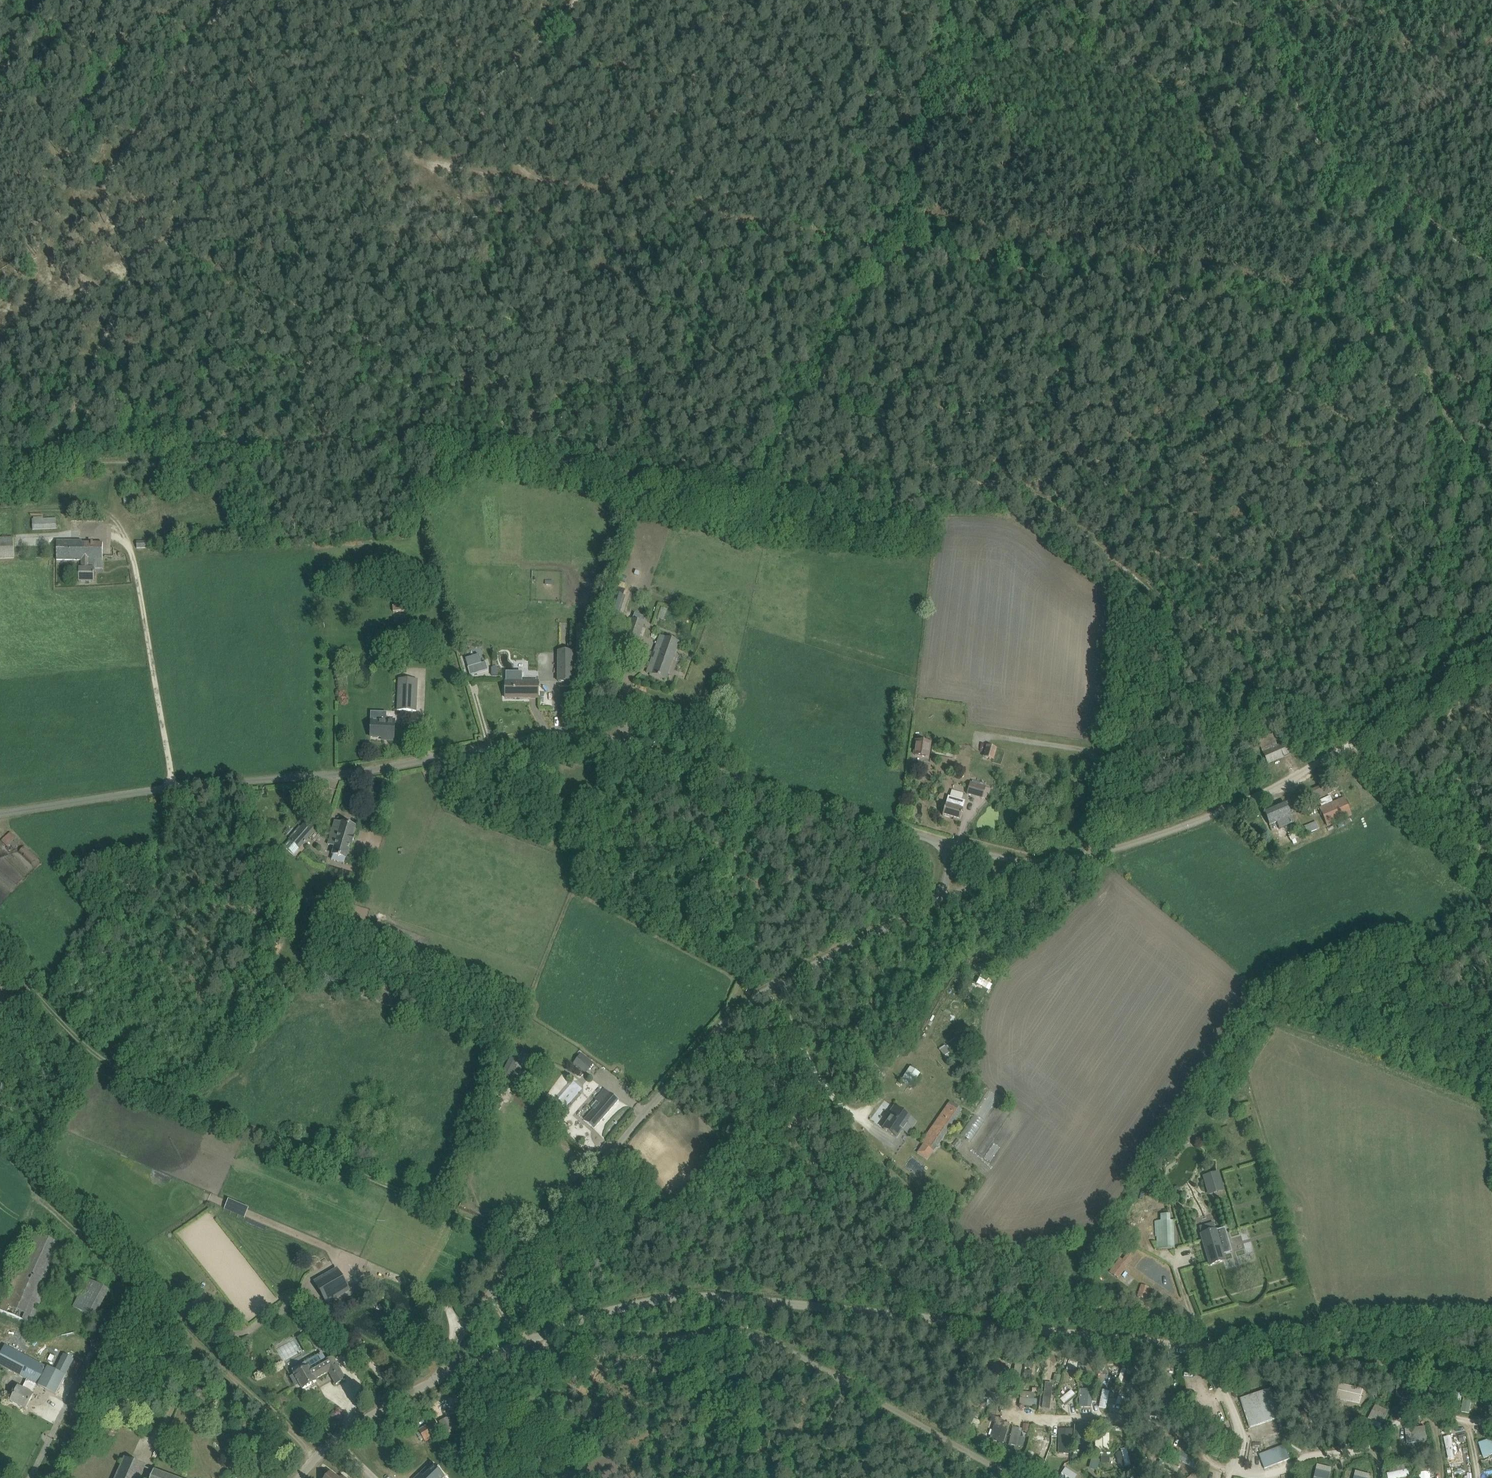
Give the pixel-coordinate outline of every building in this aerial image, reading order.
[(43,517),(34,517),(34,519),(32,519),(33,531),(56,530),(56,518),(43,519),(43,517)] [(0,538),(0,559),(14,559),(13,538),(0,538)] [(95,582),(95,577),(95,561),(103,561),(103,543),(82,543),(82,541),(57,541),(57,560),(82,560),(82,568),(79,568),(79,582),(95,582)] [(624,596),(615,592),(613,598),(621,602),(624,596)] [(395,604),(393,604),(393,612),(408,612),(408,600),(395,600),(395,604)] [(624,639),(636,644),(644,623),(632,618),(624,639)] [(653,658),(650,664),(647,673),(665,679),(679,642),(661,635),(654,653),(655,653),(653,658)] [(558,682),(576,682),(577,653),(558,652),(558,682)] [(479,655),(466,659),(468,668),(468,669),(469,669),(471,675),(488,670),(486,663),(486,662),(482,664),(479,655)] [(416,711),(418,680),(399,679),(398,711),(416,711)] [(538,698),(538,688),(538,680),(506,680),(506,698),(538,698)] [(372,717),(371,723),(371,737),(394,738),(395,718),(372,717)] [(1258,740),(1258,741),(1263,752),(1268,763),(1290,754),(1285,743),(1277,746),(1272,734),(1258,740)] [(929,746),(917,744),(915,756),(927,758),(929,746)] [(997,749),(987,745),(983,757),(994,760),(997,749)] [(1335,780),(1328,783),(1332,792),(1339,789),(1335,780)] [(982,799),(985,787),(970,783),(967,794),(982,799)] [(1316,801),(1312,791),(1301,797),(1302,798),(1306,806),(1316,801)] [(1352,816),(1344,798),(1333,802),(1330,796),(1319,801),(1321,807),(1319,808),(1327,827),(1352,816)] [(948,797),(945,806),(943,816),(960,821),(961,816),(963,811),(965,802),(948,797)] [(1264,811),(1270,825),(1277,823),(1279,829),(1293,823),(1285,802),(1264,811)] [(300,826),(288,839),(299,849),(320,825),(311,817),(302,828),(300,826)] [(346,859),(350,846),(353,847),(355,837),(353,836),(355,827),(342,823),(342,824),(335,822),(333,831),(332,832),(338,833),(332,855),(346,859)] [(1308,834),(1319,830),(1316,822),(1305,827),(1306,830),(1308,834)] [(20,842),(11,832),(2,841),(11,851),(20,842)] [(1298,839),(1297,834),(1296,832),(1289,835),(1291,841),(1298,839)] [(348,928),(362,932),(365,922),(351,918),(348,928)] [(955,1057),(947,1046),(941,1050),(948,1061),(955,1057)] [(500,1077),(514,1085),(516,1086),(524,1070),(522,1069),(529,1056),(514,1048),(500,1077)] [(581,1055),(574,1064),(586,1072),(593,1063),(581,1055)] [(910,1067),(901,1080),(912,1087),(921,1074),(910,1067)] [(619,1100),(611,1094),(605,1088),(595,1100),(596,1101),(592,1107),(594,1108),(584,1120),(594,1129),(619,1100)] [(934,1151),(939,1143),(962,1110),(950,1102),(922,1143),(934,1151)] [(897,1138),(900,1134),(903,1129),(908,1133),(915,1123),(895,1108),(889,1116),(892,1118),(884,1129),(897,1138)] [(975,1114),(962,1134),(972,1140),(984,1121),(975,1114)] [(1218,1189),(1217,1174),(1211,1174),(1211,1178),(1201,1178),(1202,1190),(1218,1189)] [(1171,1224),(1170,1214),(1161,1214),(1161,1224),(1158,1224),(1158,1250),(1172,1250),(1171,1224)] [(1225,1260),(1224,1256),(1216,1230),(1213,1221),(1198,1225),(1201,1234),(1200,1234),(1210,1265),(1225,1260)] [(0,1305),(0,1324),(26,1336),(66,1244),(33,1230),(0,1305)] [(1118,1277),(1133,1257),(1126,1252),(1112,1271),(1118,1277)] [(350,1291),(337,1268),(314,1281),(328,1304),(350,1291)] [(94,1318),(108,1290),(89,1279),(74,1308),(94,1318)] [(1147,1298),(1149,1287),(1143,1286),(1140,1297),(1147,1298)] [(18,1387),(11,1402),(26,1409),(33,1395),(32,1394),(37,1385),(39,1385),(38,1386),(56,1395),(66,1376),(74,1359),(64,1354),(55,1371),(5,1345),(0,1354),(0,1365),(28,1380),(23,1390),(18,1387)] [(327,1360),(323,1352),(293,1370),(296,1375),(295,1375),(295,1376),(292,1378),(296,1385),(300,1383),(303,1389),(317,1382),(315,1380),(329,1372),(336,1385),(346,1380),(333,1357),(327,1360)] [(1091,1407),(1091,1389),(1079,1389),(1079,1407),(1091,1407)] [(1102,1404),(1108,1405),(1110,1390),(1104,1389),(1102,1404)] [(1271,1389),(1242,1399),(1251,1428),(1280,1418),(1271,1389)] [(1071,1390),(1060,1398),(1063,1403),(1075,1395),(1071,1390)] [(1038,1395),(1022,1391),(1019,1404),(1035,1407),(1038,1395)] [(419,1431),(424,1440),(425,1441),(441,1431),(440,1430),(435,1422),(419,1431)] [(1027,1435),(1030,1425),(1024,1423),(1021,1434),(1027,1435)] [(1022,1428),(995,1424),(992,1441),(1023,1445),(1025,1437),(1020,1437),(1022,1428)] [(1408,1443),(1428,1440),(1426,1426),(1406,1429),(1408,1443)] [(1073,1453),(1073,1428),(1059,1428),(1058,1453),(1073,1453)] [(1277,1449),(1260,1455),(1265,1469),(1293,1458),(1283,1430),(1271,1435),(1277,1449)] [(1095,1452),(1109,1452),(1109,1434),(1095,1434),(1095,1452)] [(1462,1436),(1446,1437),(1448,1459),(1463,1458),(1462,1436)] [(1483,1457),(1491,1455),(1491,1438),(1479,1441),(1483,1457)] [(1118,1466),(1130,1465),(1129,1449),(1117,1450),(1118,1466)] [(1089,1469),(1099,1470),(1100,1459),(1091,1458),(1089,1469)] [(143,1467),(122,1459),(115,1477),(139,1477),(143,1467)] [(446,1477),(444,1474),(433,1463),(422,1475),(419,1471),(412,1477),(445,1477),(446,1477)] [(1077,1474),(1065,1467),(1058,1477),(1074,1477),(1077,1474)] [(1388,1477),(1399,1477),(1409,1475),(1407,1468),(1387,1474),(1388,1477)] [(1314,1477),(1329,1477),(1331,1473),(1316,1469),(1314,1477)]
